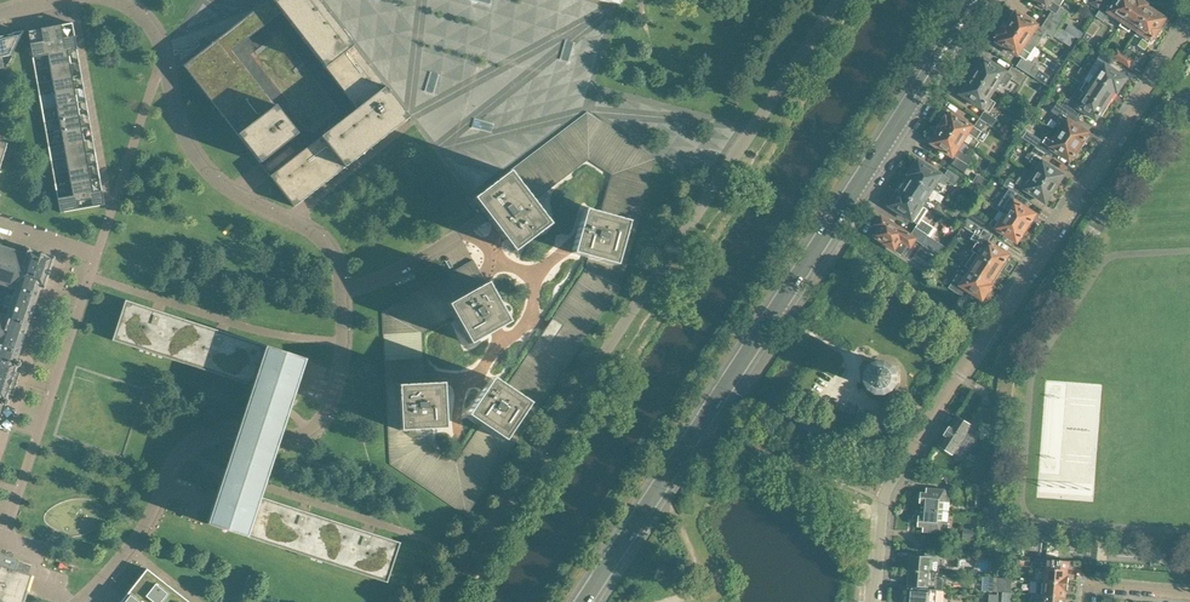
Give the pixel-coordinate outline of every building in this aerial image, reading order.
[(316,0),(268,0),(184,66),(260,162),(263,168),(267,174),(269,176),(291,204),(368,144),(379,135),(406,114),(316,0)] [(375,68),(444,157),(499,173),(585,107),(615,6),(595,0),(321,0),(375,68)] [(1052,12),(1048,19),(1060,27),(1064,20),(1065,21),(1069,14),(1068,14),(1069,12),(1062,7),(1060,6),(1064,0),(1034,0),(1052,12)] [(1091,3),(1101,9),(1101,10),(1108,0),(1103,0),(1102,3),(1098,0),(1093,0),(1091,3)] [(1137,1),(1136,0),(1108,0),(1101,10),(1101,9),(1096,17),(1104,21),(1109,13),(1123,22),(1137,1)] [(1151,9),(1147,7),(1147,5),(1145,4),(1145,2),(1142,0),(1137,0),(1137,1),(1123,22),(1120,26),(1130,32),(1133,27),(1137,30),(1151,9)] [(1153,11),(1151,9),(1137,30),(1145,36),(1143,39),(1138,46),(1145,51),(1153,39),(1154,39),(1154,38),(1155,38),(1163,27),(1164,28),(1169,21),(1159,15),(1159,13),(1155,10),(1153,11)] [(1013,11),(1011,15),(1011,17),(1005,26),(1036,47),(1036,46),(1037,46),(1043,37),(1045,39),(1048,34),(1053,37),(1060,27),(1048,19),(1042,29),(1015,11),(1013,11)] [(77,50),(72,23),(28,31),(30,45),(31,45),(33,57),(32,57),(33,58),(48,55),(77,50)] [(1036,47),(1005,26),(1004,27),(1002,28),(999,32),(999,34),(998,35),(1000,37),(997,42),(1022,58),(1017,66),(1034,77),(1039,71),(1039,70),(1039,68),(1039,67),(1038,67),(1028,60),(1036,47)] [(12,55),(22,32),(5,36),(8,56),(12,55)] [(1092,38),(1087,35),(1084,40),(1089,43),(1092,38)] [(5,36),(0,37),(0,69),(5,68),(3,57),(8,56),(5,36)] [(1117,60),(1122,53),(1117,49),(1111,58),(1116,61),(1117,60)] [(79,63),(77,50),(48,55),(50,68),(79,63)] [(1110,68),(1114,61),(1117,63),(1118,61),(1117,60),(1116,61),(1111,58),(1102,52),(1089,72),(1089,73),(1118,92),(1118,91),(1121,91),(1123,87),(1123,85),(1127,79),(1110,68)] [(1134,60),(1122,53),(1117,60),(1118,61),(1130,68),(1134,60)] [(984,59),(979,67),(977,66),(971,75),(994,90),(1000,82),(1007,86),(1012,79),(1021,84),(1026,75),(1012,67),(1008,74),(984,59)] [(81,76),(79,63),(50,68),(53,81),(81,76)] [(1089,73),(1089,72),(1082,67),(1078,73),(1086,78),(1085,80),(1086,81),(1080,90),(1085,93),(1108,108),(1118,92),(1089,73)] [(994,90),(971,75),(965,85),(967,86),(962,94),(990,112),(996,103),(989,98),(994,90)] [(84,89),(81,76),(53,81),(55,94),(84,89)] [(86,102),(84,89),(55,94),(57,107),(86,102)] [(1085,93),(1081,100),(1073,95),(1069,102),(1097,120),(1100,116),(1101,116),(1102,116),(1108,108),(1085,93)] [(88,115),(86,102),(57,107),(59,120),(88,115)] [(1052,112),(1060,117),(1058,120),(1064,124),(1058,133),(1082,148),(1083,146),(1085,146),(1087,142),(1086,142),(1087,141),(1086,140),(1086,139),(1085,138),(1088,133),(1076,125),(1080,118),(1058,103),(1052,112)] [(985,111),(980,119),(987,124),(988,124),(993,127),(997,119),(985,111)] [(448,274),(382,311),(390,464),(466,516),(620,287),(656,158),(587,112),(508,171),(516,182),(481,209),(482,211),(524,193),(532,203),(588,160),(611,175),(600,214),(613,218),(600,261),(591,258),(588,257),(585,270),(553,318),(540,337),(506,387),(516,394),(491,432),(484,426),(481,424),(456,462),(428,443),(427,428),(426,428),(414,429),(411,384),(425,384),(422,333),(453,316),(447,305),(460,297),(486,283),(486,282),(473,260),(448,274)] [(983,130),(987,124),(980,119),(974,128),(952,114),(948,119),(947,118),(945,119),(943,120),(940,124),(941,126),(940,127),(963,141),(970,145),(975,137),(977,139),(982,130),(983,130)] [(90,128),(88,115),(59,120),(62,133),(90,128)] [(963,141),(940,127),(934,136),(932,137),(930,140),(930,142),(957,159),(953,166),(964,172),(972,159),(967,155),(958,149),(963,141)] [(93,140),(90,128),(62,133),(64,146),(93,140)] [(1027,133),(1023,139),(1035,147),(1046,154),(1048,154),(1052,148),(1070,161),(1074,156),(1075,157),(1075,156),(1076,157),(1077,156),(1079,155),(1082,151),(1081,149),(1082,148),(1058,133),(1053,141),(1047,137),(1043,142),(1039,140),(1027,133)] [(95,153),(93,140),(64,146),(66,158),(95,153)] [(1042,161),(1046,154),(1035,147),(1031,154),(1034,155),(1030,161),(1034,164),(1029,172),(1034,175),(1055,189),(1057,187),(1059,187),(1062,183),(1061,181),(1064,175),(1042,161)] [(97,166),(95,153),(66,158),(69,171),(97,166)] [(910,174),(910,175),(932,190),(933,189),(938,181),(945,186),(948,181),(955,186),(960,177),(949,170),(944,176),(919,160),(915,167),(913,167),(910,172),(910,174)] [(100,179),(97,166),(69,171),(71,184),(100,179)] [(516,182),(508,171),(501,177),(472,198),(481,209),(488,220),(512,251),(513,252),(521,245),(525,242),(534,235),(541,230),(548,225),(549,224),(533,203),(532,203),(524,193),(516,182)] [(978,174),(973,182),(986,191),(991,183),(978,174)] [(932,190),(910,175),(904,184),(903,184),(902,184),(899,188),(900,190),(899,191),(922,206),(928,196),(934,199),(941,203),(945,196),(938,191),(937,192),(933,189),(932,190)] [(1055,189),(1034,175),(1029,183),(1020,177),(1017,182),(1011,178),(1008,179),(1004,185),(1011,189),(1017,193),(1021,187),(1046,203),(1050,198),(1053,197),(1055,194),(1054,191),(1055,189)] [(102,192),(100,179),(71,184),(73,196),(73,197),(102,192)] [(1011,189),(998,209),(998,210),(1029,230),(1030,229),(1032,228),(1033,225),(1033,223),(1034,222),(1033,222),(1034,221),(1032,220),(1036,214),(1024,207),(1029,201),(1017,193),(1011,189)] [(922,206),(899,191),(898,193),(896,193),(894,197),(894,199),(890,206),(918,224),(915,228),(926,235),(931,238),(932,237),(937,229),(923,219),(929,211),(922,206)] [(104,205),(102,192),(73,197),(73,196),(57,199),(60,213),(104,205)] [(615,265),(627,222),(600,214),(598,213),(583,209),(571,253),(588,258),(591,259),(591,258),(615,265)] [(1029,230),(998,210),(985,230),(993,235),(995,237),(999,230),(1018,242),(1021,237),(1022,238),(1023,237),(1024,238),(1025,237),(1027,236),(1028,233),(1028,231),(1029,230)] [(972,211),(968,219),(984,230),(989,222),(972,211)] [(882,217),(873,232),(876,235),(876,236),(885,242),(883,244),(896,252),(902,256),(908,247),(912,249),(917,241),(921,243),(921,244),(935,253),(936,252),(943,256),(948,248),(932,237),(931,238),(926,235),(915,228),(911,235),(882,217)] [(985,230),(984,230),(968,219),(963,226),(975,233),(972,239),(978,243),(973,251),(975,252),(1002,270),(1008,262),(1006,261),(1007,260),(1006,260),(1009,255),(994,246),(995,245),(993,244),(992,244),(989,242),(993,235),(985,230)] [(11,382),(15,371),(16,366),(17,367),(20,365),(21,363),(19,360),(17,359),(16,360),(40,286),(43,287),(53,258),(29,250),(28,250),(27,251),(26,254),(0,246),(0,284),(15,289),(13,295),(8,294),(6,298),(5,303),(3,308),(8,310),(6,316),(0,314),(0,378),(11,382)] [(992,286),(1002,270),(975,252),(968,263),(962,259),(958,263),(970,271),(992,286)] [(992,286),(970,271),(965,278),(958,274),(949,288),(962,296),(966,289),(983,300),(987,293),(990,293),(992,290),(991,287),(992,286)] [(469,344),(509,322),(501,309),(486,283),(447,305),(453,316),(469,344)] [(125,300),(112,340),(172,360),(252,386),(266,390),(278,394),(292,399),(296,386),(301,372),(305,359),(264,346),(227,333),(215,329),(185,320),(164,313),(151,309),(125,300)] [(211,511),(207,524),(267,543),(280,503),(260,497),(292,399),(296,386),(301,372),(305,359),(245,339),(232,379),(252,386),(220,483),(216,496),(211,511)] [(874,364),(872,366),(871,367),(870,368),(869,369),(868,371),(868,372),(867,374),(867,376),(867,377),(867,378),(867,380),(867,382),(868,384),(868,386),(869,387),(870,389),(872,390),(874,392),(875,393),(877,393),(878,394),(879,394),(881,395),(883,395),(885,395),(887,395),(889,394),(891,394),(892,393),(894,392),(896,390),(897,389),(898,387),(899,386),(900,384),(900,382),(901,380),(901,379),(901,378),(901,376),(900,375),(900,373),(900,372),(899,371),(898,369),(898,368),(896,367),(896,366),(894,364),(892,363),(890,362),(888,361),(887,361),(886,361),(884,361),(882,361),(880,361),(878,362),(876,363),(875,363),(874,364)] [(504,440),(529,403),(506,387),(491,377),(466,415),(481,425),(481,424),(484,426),(504,440)] [(2,403),(2,404),(5,405),(8,403),(8,401),(7,398),(6,398),(8,393),(11,382),(0,378),(0,408),(2,403)] [(445,428),(442,382),(427,383),(427,384),(425,384),(397,385),(399,430),(426,428),(426,429),(427,429),(445,428)] [(969,444),(977,433),(970,429),(972,426),(958,417),(939,445),(954,454),(955,453),(964,459),(969,451),(971,446),(969,444)] [(211,511),(207,524),(247,538),(327,563),(387,582),(400,542),(373,534),(361,530),(340,523),(310,513),(297,509),(260,497),(246,492),(234,488),(220,483),(216,496),(211,511)] [(980,508),(982,485),(967,483),(966,492),(972,493),(971,507),(980,508)] [(928,489),(927,493),(922,493),(921,503),(922,503),(922,510),(943,511),(944,501),(950,501),(950,491),(944,491),(944,490),(928,489)] [(942,521),(943,511),(922,510),(921,517),(920,516),(919,526),(924,527),(924,531),(942,533),(942,532),(947,533),(948,522),(942,521)] [(978,539),(979,530),(964,528),(963,538),(978,539)] [(27,591),(30,584),(33,575),(32,574),(28,573),(26,573),(29,564),(17,560),(18,559),(0,553),(0,601),(24,601),(27,591)] [(939,572),(940,554),(925,553),(925,557),(911,556),(910,570),(938,573),(938,572),(939,572)] [(1035,559),(1034,568),(1045,569),(1044,581),(1069,583),(1069,577),(1067,576),(1068,568),(1070,568),(1070,565),(1070,562),(1046,560),(1035,559)] [(183,597),(171,588),(159,579),(155,575),(147,569),(120,601),(189,601),(183,597)] [(938,573),(910,570),(909,585),(936,587),(935,590),(937,590),(942,590),(943,580),(937,579),(938,573)] [(999,592),(998,577),(989,577),(988,591),(999,592)] [(1068,591),(1069,583),(1044,581),(1038,581),(1037,594),(1066,596),(1066,591),(1068,591)] [(937,590),(935,590),(909,588),(909,589),(908,589),(906,590),(906,594),(907,596),(908,596),(908,601),(936,601),(937,590)] [(1066,596),(1037,594),(1032,593),(1031,601),(1065,601),(1066,596)] [(999,595),(990,594),(989,601),(999,601),(999,595)]
